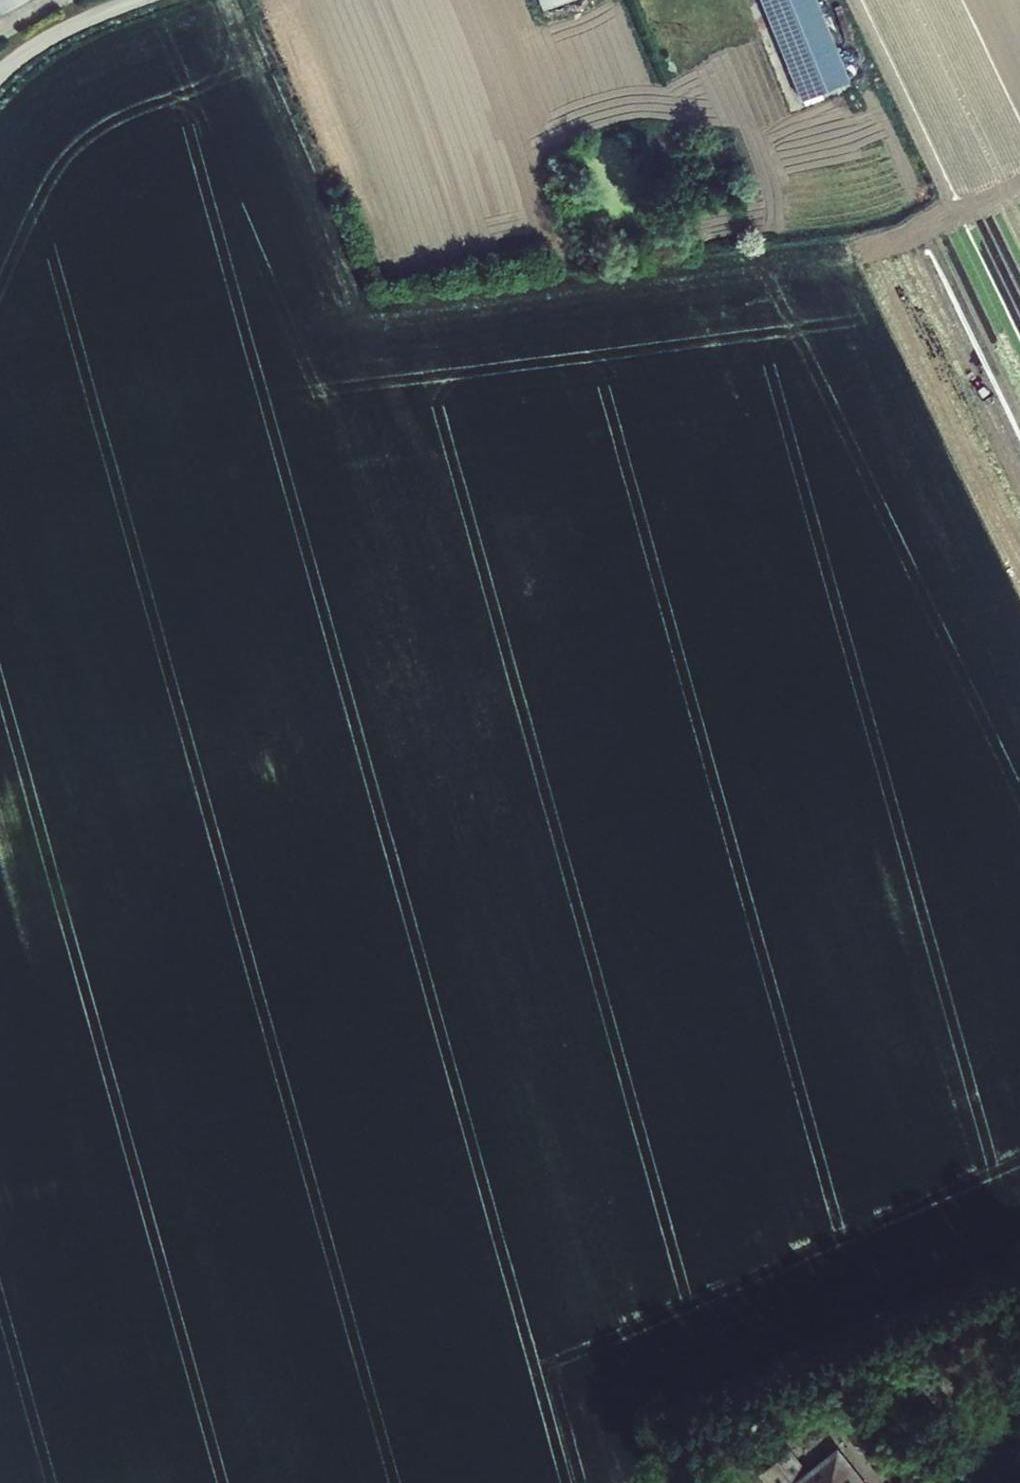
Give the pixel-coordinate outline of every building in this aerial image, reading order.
[(15,0),(0,0),(0,9),(15,0)] [(546,14),(578,0),(540,0),(546,14)] [(794,67),(795,67),(841,47),(819,0),(764,0),(794,67)] [(805,91),(852,70),(841,47),(795,67),(805,91)] [(838,1450),(809,1475),(789,1452),(761,1478),(765,1482),(870,1482),(838,1450)]
